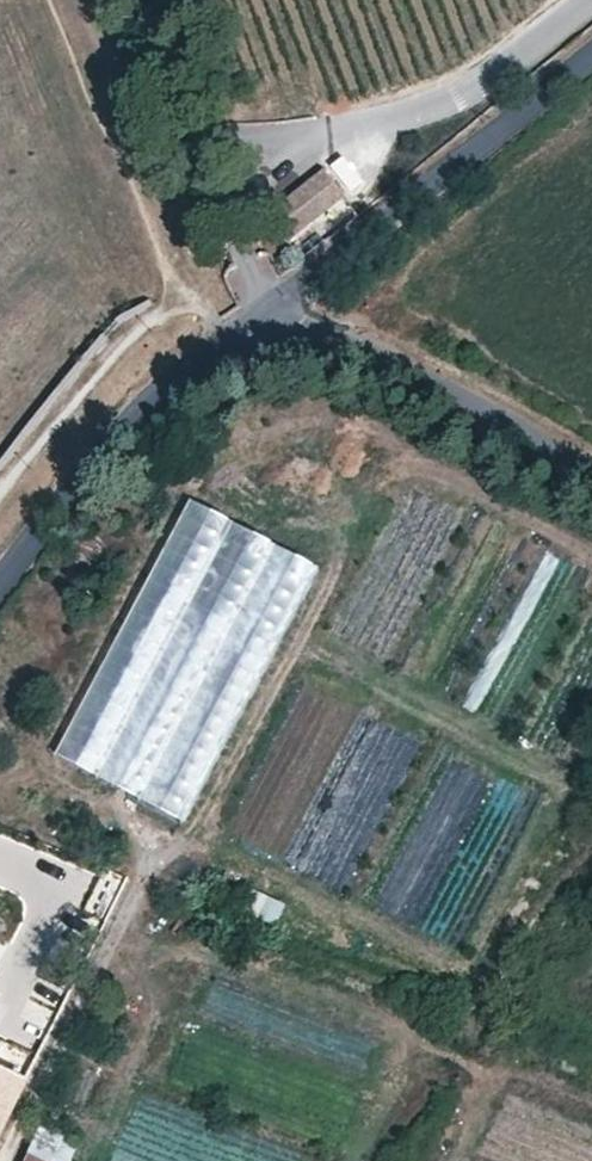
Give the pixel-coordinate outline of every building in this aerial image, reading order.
[(329,173),(280,205),(302,238),(351,206),(329,173)] [(55,754),(190,819),(317,557),(182,492),(55,754)] [(276,923),(286,901),(253,886),(243,908),(276,923)] [(26,1082),(0,1070),(0,1133),(26,1082)] [(78,1139),(38,1121),(20,1160),(68,1160),(78,1139)]
